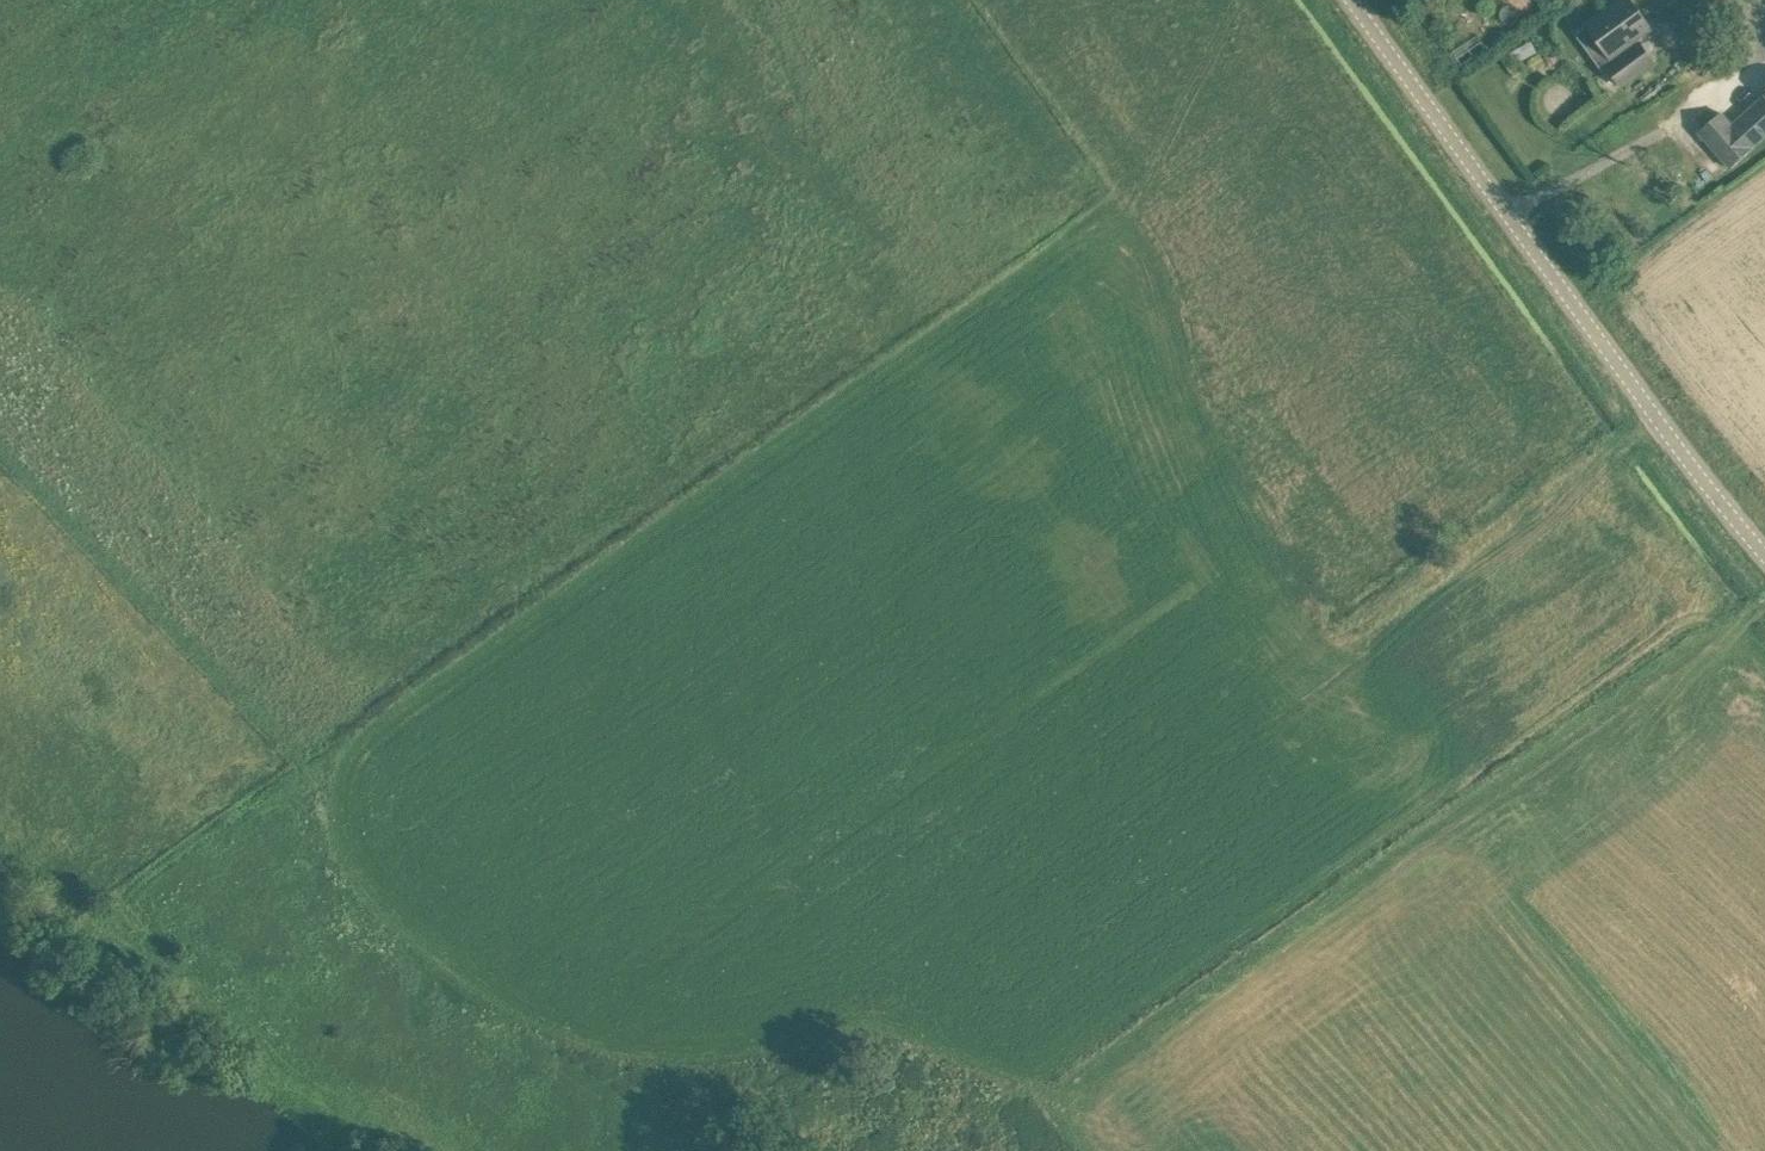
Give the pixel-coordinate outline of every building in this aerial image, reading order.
[(1621,84),(1652,61),(1638,41),(1652,30),(1630,0),(1619,0),(1584,26),(1610,61),(1606,64),(1617,79),(1621,84)] [(1733,123),(1721,110),(1698,131),(1731,169),(1754,148),(1754,147),(1764,137),(1764,94),(1733,123)]
